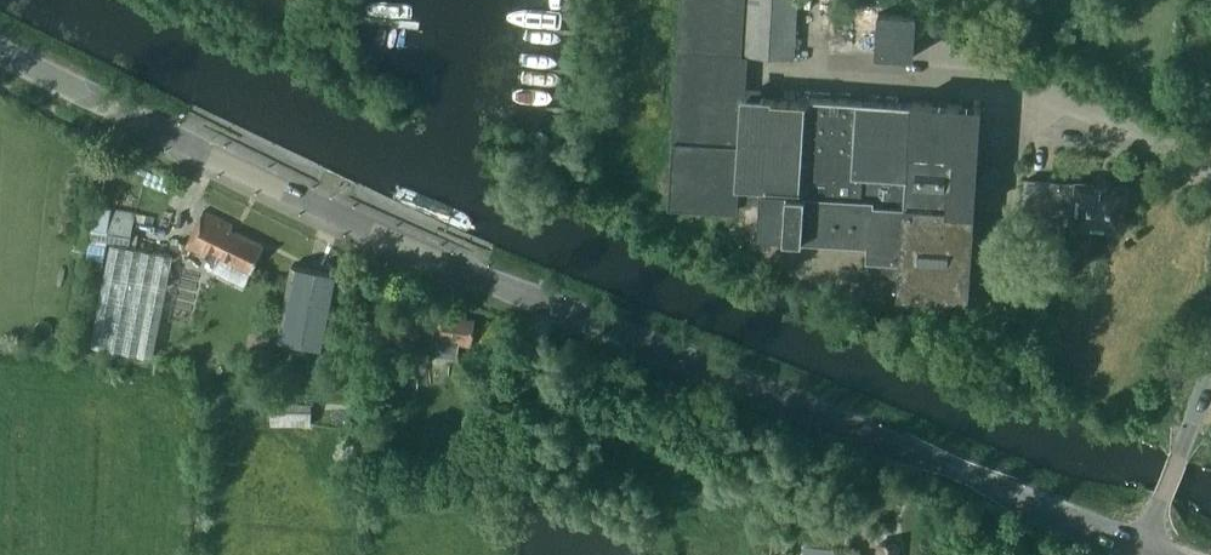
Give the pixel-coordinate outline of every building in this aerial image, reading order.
[(745,0),(683,0),(668,205),(736,210),(737,200),(762,202),(760,236),(870,242),(867,292),(970,298),(975,211),(976,211),(982,105),(914,101),(914,103),(811,97),(811,101),(763,98),(745,97),(745,85),(747,57),(741,56),(745,0)] [(795,57),(798,0),(749,0),(746,54),(795,57)] [(878,11),(875,55),(914,58),(917,14),(878,11)] [(1077,225),(1124,229),(1127,187),(1080,183),(1080,184),(1058,182),(1028,179),(1025,211),(1057,213),(1058,202),(1078,204),(1077,225)] [(98,205),(94,223),(88,257),(103,260),(108,240),(137,246),(139,234),(132,232),(136,212),(98,205)] [(186,246),(217,261),(219,256),(251,272),(264,246),(231,229),(234,225),(204,210),(186,246)] [(112,243),(92,344),(91,344),(153,357),(173,256),(112,243)] [(251,272),(219,256),(217,261),(212,271),(244,287),(251,272)] [(292,265),(277,338),(327,348),(342,275),(292,265)] [(355,335),(366,336),(365,350),(350,349),(349,356),(370,357),(367,410),(393,412),(396,367),(408,368),(409,356),(384,354),(386,336),(420,340),(420,338),(439,341),(437,354),(458,357),(460,344),(471,346),(475,321),(456,318),(457,313),(424,308),(423,313),(389,309),(388,320),(355,319),(355,335)] [(898,544),(878,543),(877,554),(897,554),(898,544)] [(857,549),(803,547),(803,554),(857,554),(857,549)]
